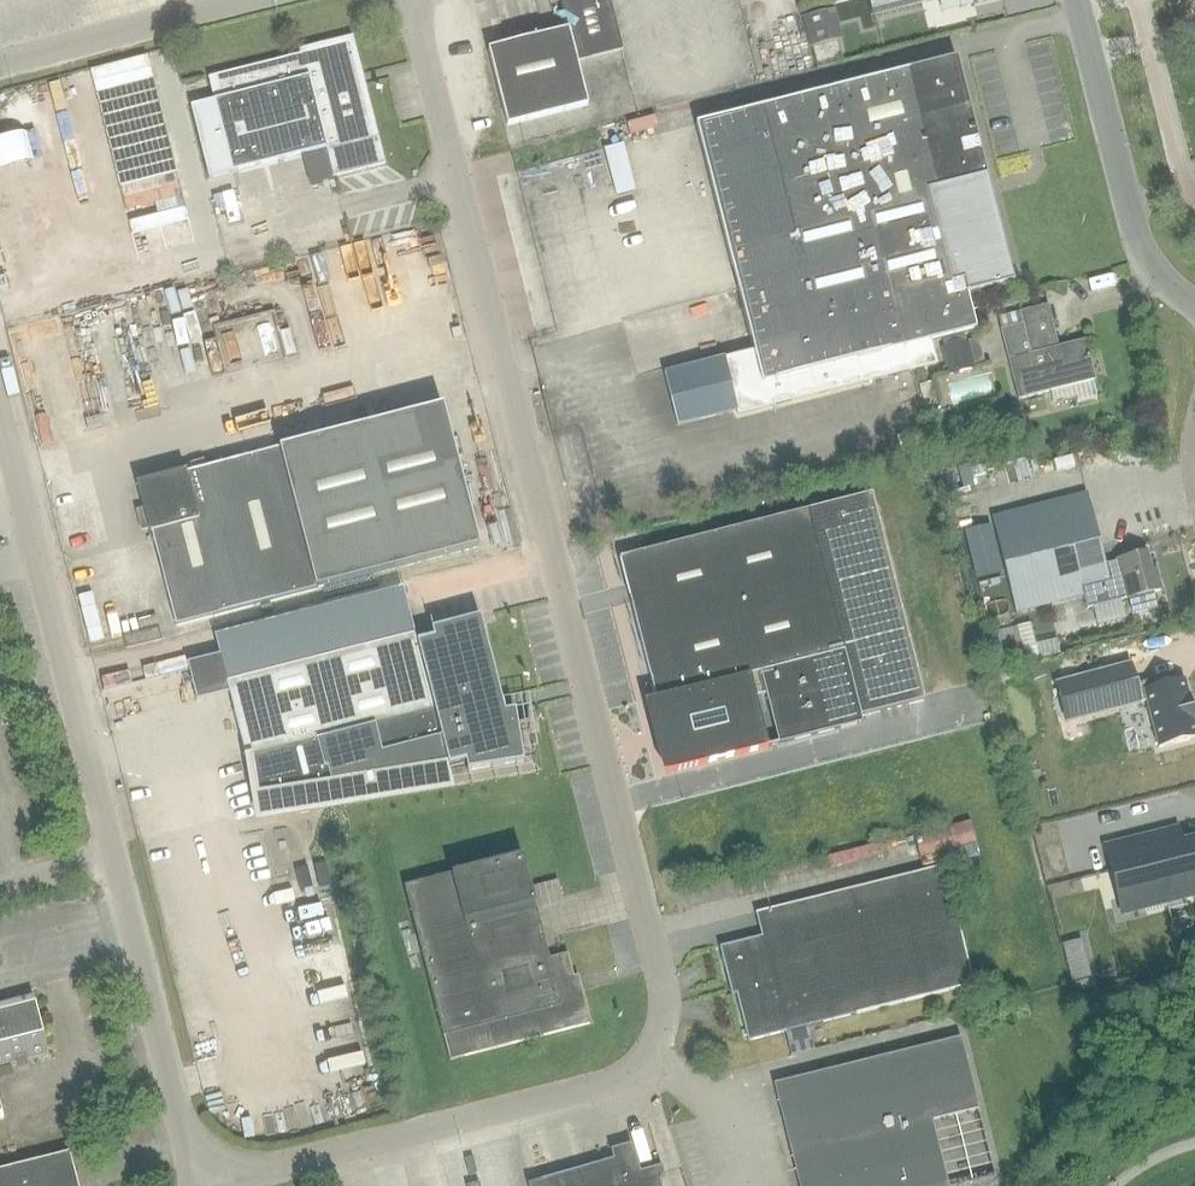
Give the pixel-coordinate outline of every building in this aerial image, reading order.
[(622,50),(609,0),(559,0),(567,30),(487,51),(506,127),(587,106),(576,62),(622,50)] [(871,15),(928,0),(867,0),(871,15)] [(832,10),(803,18),(810,47),(839,39),(832,10)] [(756,42),(764,75),(776,72),(767,39),(756,42)] [(213,100),(190,106),(208,179),(231,173),(325,149),(332,177),(384,164),(377,134),(372,135),(348,42),(301,54),(301,55),(207,79),(213,100)] [(975,329),(966,294),(1013,283),(1006,257),(994,260),(973,180),(986,176),(973,129),(955,58),(790,101),(785,79),(690,103),(696,125),(695,125),(753,352),(750,353),(748,346),(722,353),(724,359),(664,374),(677,425),(736,410),(737,414),(935,364),(929,341),(975,329)] [(227,225),(233,260),(259,256),(253,221),(227,225)] [(1019,312),(1022,323),(1001,328),(1008,359),(1008,360),(1018,400),(1095,380),(1085,340),(1058,347),(1048,305),(1019,312)] [(975,368),(969,342),(941,349),(948,375),(975,368)] [(174,627),(478,548),(442,407),(185,474),(185,471),(135,484),(148,534),(150,533),(174,627)] [(655,700),(652,701),(671,772),(862,723),(860,716),(923,700),(871,494),(619,558),(655,700)] [(1086,494),(992,518),(1016,612),(1084,595),(1088,609),(1129,599),(1133,614),(1157,608),(1153,593),(1161,591),(1156,570),(1150,572),(1146,553),(1104,564),(1086,494)] [(1179,544),(1179,536),(1148,537),(1149,546),(1179,544)] [(503,712),(479,616),(430,629),(432,637),(416,642),(407,606),(220,653),(220,654),(188,663),(197,700),(229,692),(260,815),(281,812),(280,810),(299,807),(299,805),(318,802),(318,801),(337,798),(336,796),(355,793),(355,791),(393,785),(392,781),(465,763),(466,771),(523,761),(517,727),(530,724),(530,722),(517,725),(514,710),(503,712)] [(1055,684),(1065,721),(1145,701),(1158,748),(1194,738),(1194,727),(1194,722),(1194,721),(1194,720),(1188,695),(1187,695),(1183,679),(1157,686),(1155,679),(1135,684),(1130,665),(1055,684)] [(918,829),(922,862),(980,855),(976,822),(918,829)] [(1180,843),(1176,829),(1104,847),(1117,899),(1140,893),(1144,907),(1193,894),(1189,880),(1194,879),(1194,839),(1180,843)] [(522,856),(451,875),(404,886),(443,1037),(449,1060),(590,1024),(578,976),(573,977),(567,954),(548,959),(536,911),(563,905),(557,882),(530,888),(522,856)] [(732,980),(733,982),(747,1041),(973,985),(944,867),(754,914),(760,937),(720,947),(728,981),(732,980)] [(47,1057),(32,998),(0,1006),(0,1069),(47,1057)] [(908,1125),(977,1108),(960,1038),(773,1084),(791,1157),(796,1156),(798,1166),(794,1167),(798,1185),(923,1185),(908,1125)] [(658,1177),(664,1175),(661,1166),(639,1172),(631,1143),(610,1150),(614,1164),(538,1185),(661,1185),(658,1177)] [(68,1154),(0,1171),(0,1185),(76,1185),(68,1154)]
